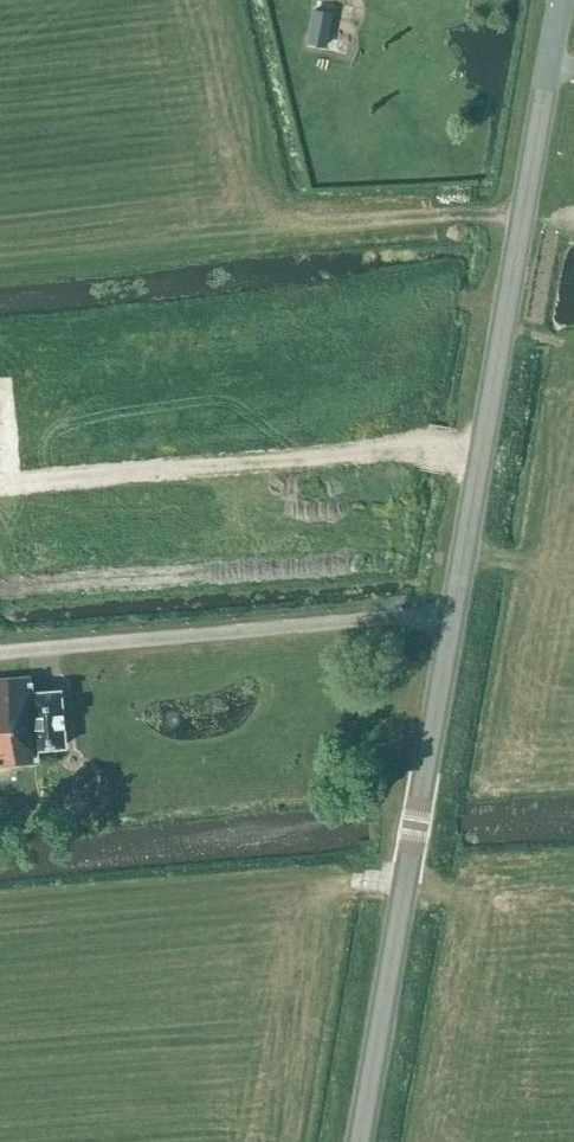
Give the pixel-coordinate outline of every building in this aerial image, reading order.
[(343,18),(347,0),(328,0),(325,13),(343,18)] [(328,46),(331,27),(311,23),(308,42),(328,46)] [(32,676),(0,678),(0,765),(39,762),(38,747),(66,745),(62,688),(33,691),(32,676)]
